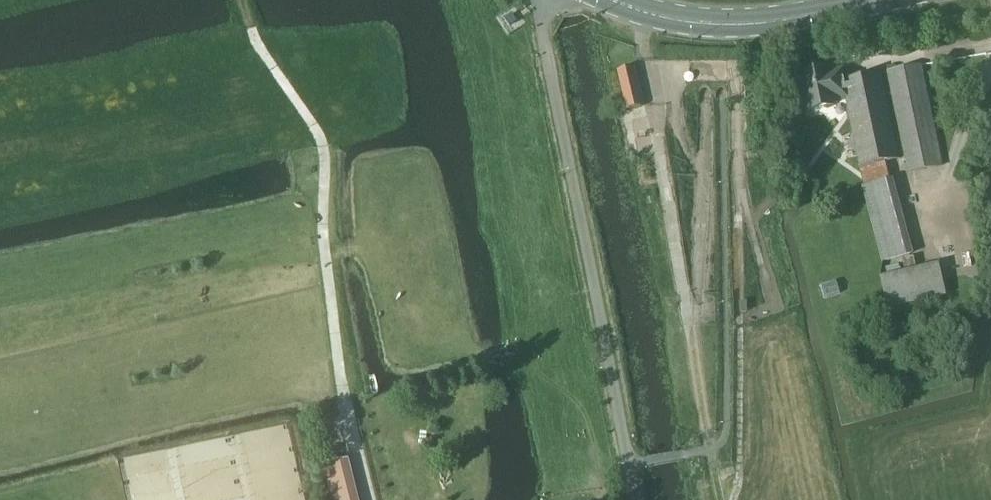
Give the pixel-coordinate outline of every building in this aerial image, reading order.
[(628,109),(645,106),(635,66),(619,69),(628,109)] [(909,172),(942,166),(922,66),(888,72),(909,172)] [(848,97),(862,167),(866,185),(890,179),(886,162),(899,159),(881,73),(845,81),(843,70),(829,73),(828,68),(803,73),(810,111),(834,106),(832,100),(848,97)] [(909,237),(878,244),(883,262),(913,254),(909,237)] [(887,308),(947,296),(941,265),(881,277),(887,308)] [(324,464),(333,499),(359,499),(349,458),(324,464)]
